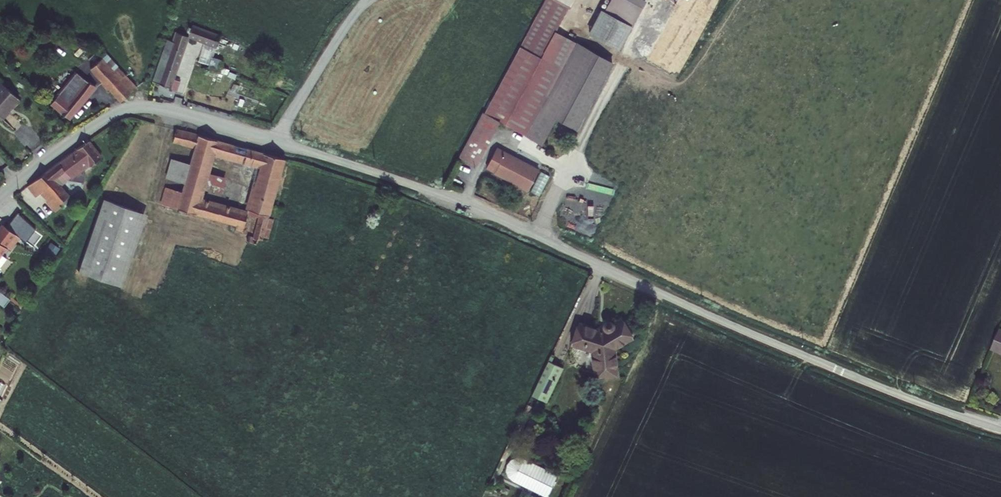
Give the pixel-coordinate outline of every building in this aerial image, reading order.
[(469,159),(558,15),(567,19),(578,0),(548,0),(458,153),(469,159)] [(649,5),(641,0),(615,0),(598,29),(627,45),(649,5)] [(469,159),(476,163),(477,160),(503,117),(542,139),(557,114),(580,126),(617,60),(582,40),(565,67),(545,56),(567,19),(558,15),(469,159)] [(185,36),(213,46),(217,35),(188,25),(185,36)] [(167,90),(176,93),(179,84),(170,81),(185,36),(173,32),(170,40),(165,39),(150,80),(167,86),(167,90)] [(97,48),(93,52),(110,70),(114,66),(97,48)] [(84,65),(119,101),(129,90),(116,77),(110,70),(93,52),(86,59),(88,62),(84,65)] [(209,55),(205,66),(215,69),(219,58),(209,55)] [(70,118),(91,83),(71,71),(50,106),(70,118)] [(120,73),(116,77),(129,90),(132,86),(120,73)] [(6,116),(4,115),(16,104),(1,89),(0,89),(0,122),(6,116)] [(196,136),(172,130),(169,142),(192,149),(196,136)] [(162,189),(159,203),(227,222),(225,229),(240,233),(245,212),(199,199),(210,154),(257,166),(246,209),(259,214),(252,238),(246,236),(245,243),(255,246),(257,240),(261,241),(282,161),(196,136),(192,149),(188,165),(184,181),(180,194),(162,189)] [(45,204),(53,212),(59,207),(57,204),(66,196),(58,186),(53,181),(57,178),(61,184),(68,177),(77,182),(83,174),(79,169),(85,163),(87,167),(98,158),(85,141),(26,185),(36,196),(38,194),(46,202),(45,204)] [(534,172),(493,149),(482,166),(490,171),(489,174),(523,193),(534,172)] [(188,165),(172,161),(167,177),(184,181),(188,165)] [(541,195),(551,174),(542,170),(532,190),(541,195)] [(58,186),(61,184),(57,178),(53,181),(58,186)] [(66,196),(57,204),(59,207),(68,199),(66,196)] [(144,213),(109,203),(85,273),(122,285),(144,213)] [(4,246),(7,248),(17,236),(1,223),(0,224),(0,251),(4,246)] [(579,319),(570,337),(592,347),(596,373),(619,370),(616,345),(634,335),(623,316),(612,321),(611,320),(609,319),(607,320),(606,322),(605,326),(599,328),(579,319)] [(996,334),(988,351),(1000,357),(1000,336),(996,334)] [(566,366),(550,358),(532,394),(548,401),(566,366)] [(564,461),(529,444),(527,443),(524,443),(521,443),(519,444),(518,445),(516,446),(514,448),(513,450),(512,453),(512,454),(512,457),(512,459),(513,460),(514,463),(516,465),(517,466),(518,467),(553,483),(564,461)]
